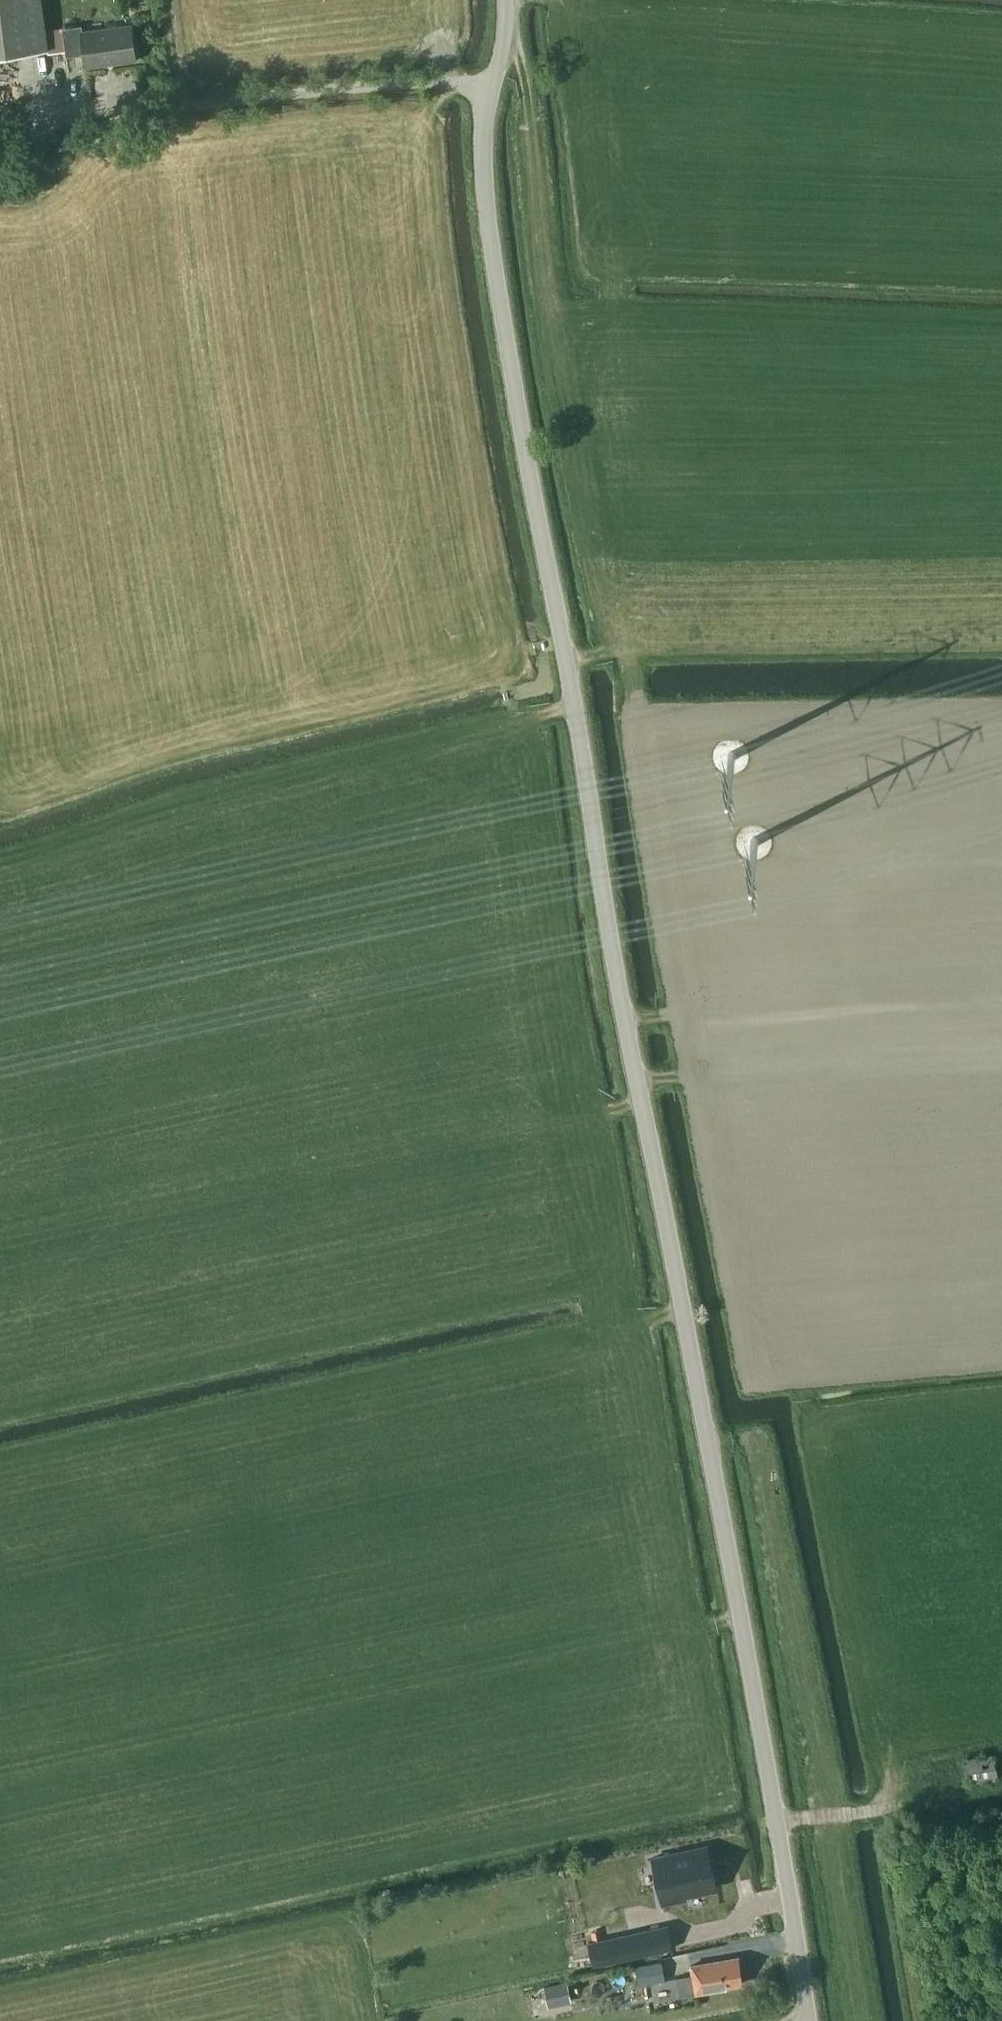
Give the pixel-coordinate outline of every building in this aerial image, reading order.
[(47,49),(45,30),(41,0),(0,0),(0,56),(47,50),(47,49)] [(136,59),(131,23),(82,30),(81,25),(62,28),(66,56),(84,54),(86,66),(136,59)] [(45,29),(48,52),(65,50),(62,26),(45,29)] [(996,1779),(993,1754),(964,1758),(967,1783),(996,1779)] [(708,1835),(653,1847),(656,1861),(662,1892),(686,1887),(685,1884),(717,1877),(708,1835)] [(672,1948),(667,1925),(588,1942),(593,1966),(672,1948)] [(741,1985),(737,1959),(690,1967),(694,1995),(724,1991),(724,1988),(741,1985)] [(665,1982),(661,1960),(636,1964),(639,1986),(665,1982)] [(547,1983),(550,2004),(573,2001),(570,1980),(547,1983)]
